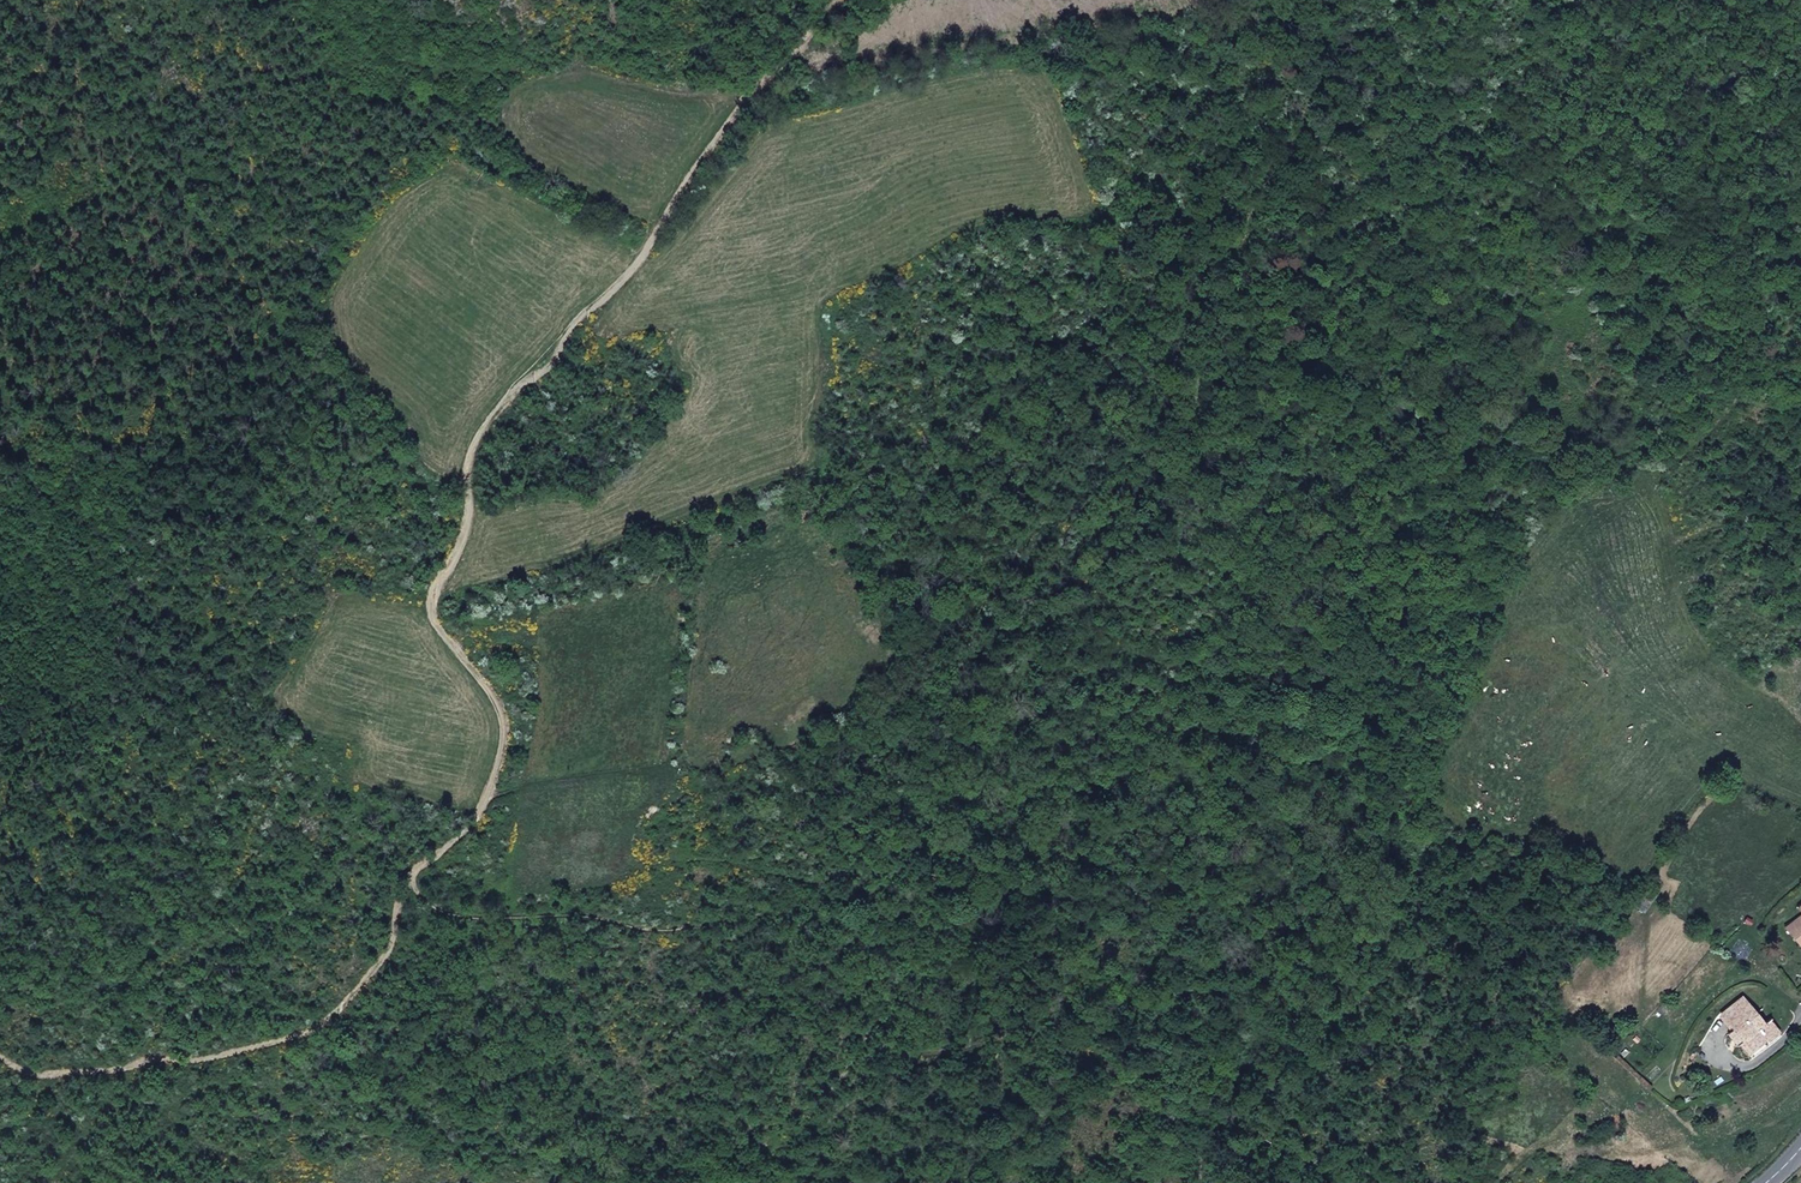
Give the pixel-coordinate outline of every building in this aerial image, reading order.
[(1788,915),(1798,926),(1800,924),(1800,904),(1788,915)] [(1745,985),(1724,1002),(1734,1015),(1745,1027),(1743,1030),(1749,1037),(1766,1023),(1768,1026),(1780,1016),(1771,1005),(1766,1009),(1745,985)] [(1745,1027),(1734,1015),(1727,1022),(1737,1034),(1743,1030),(1745,1027)]
